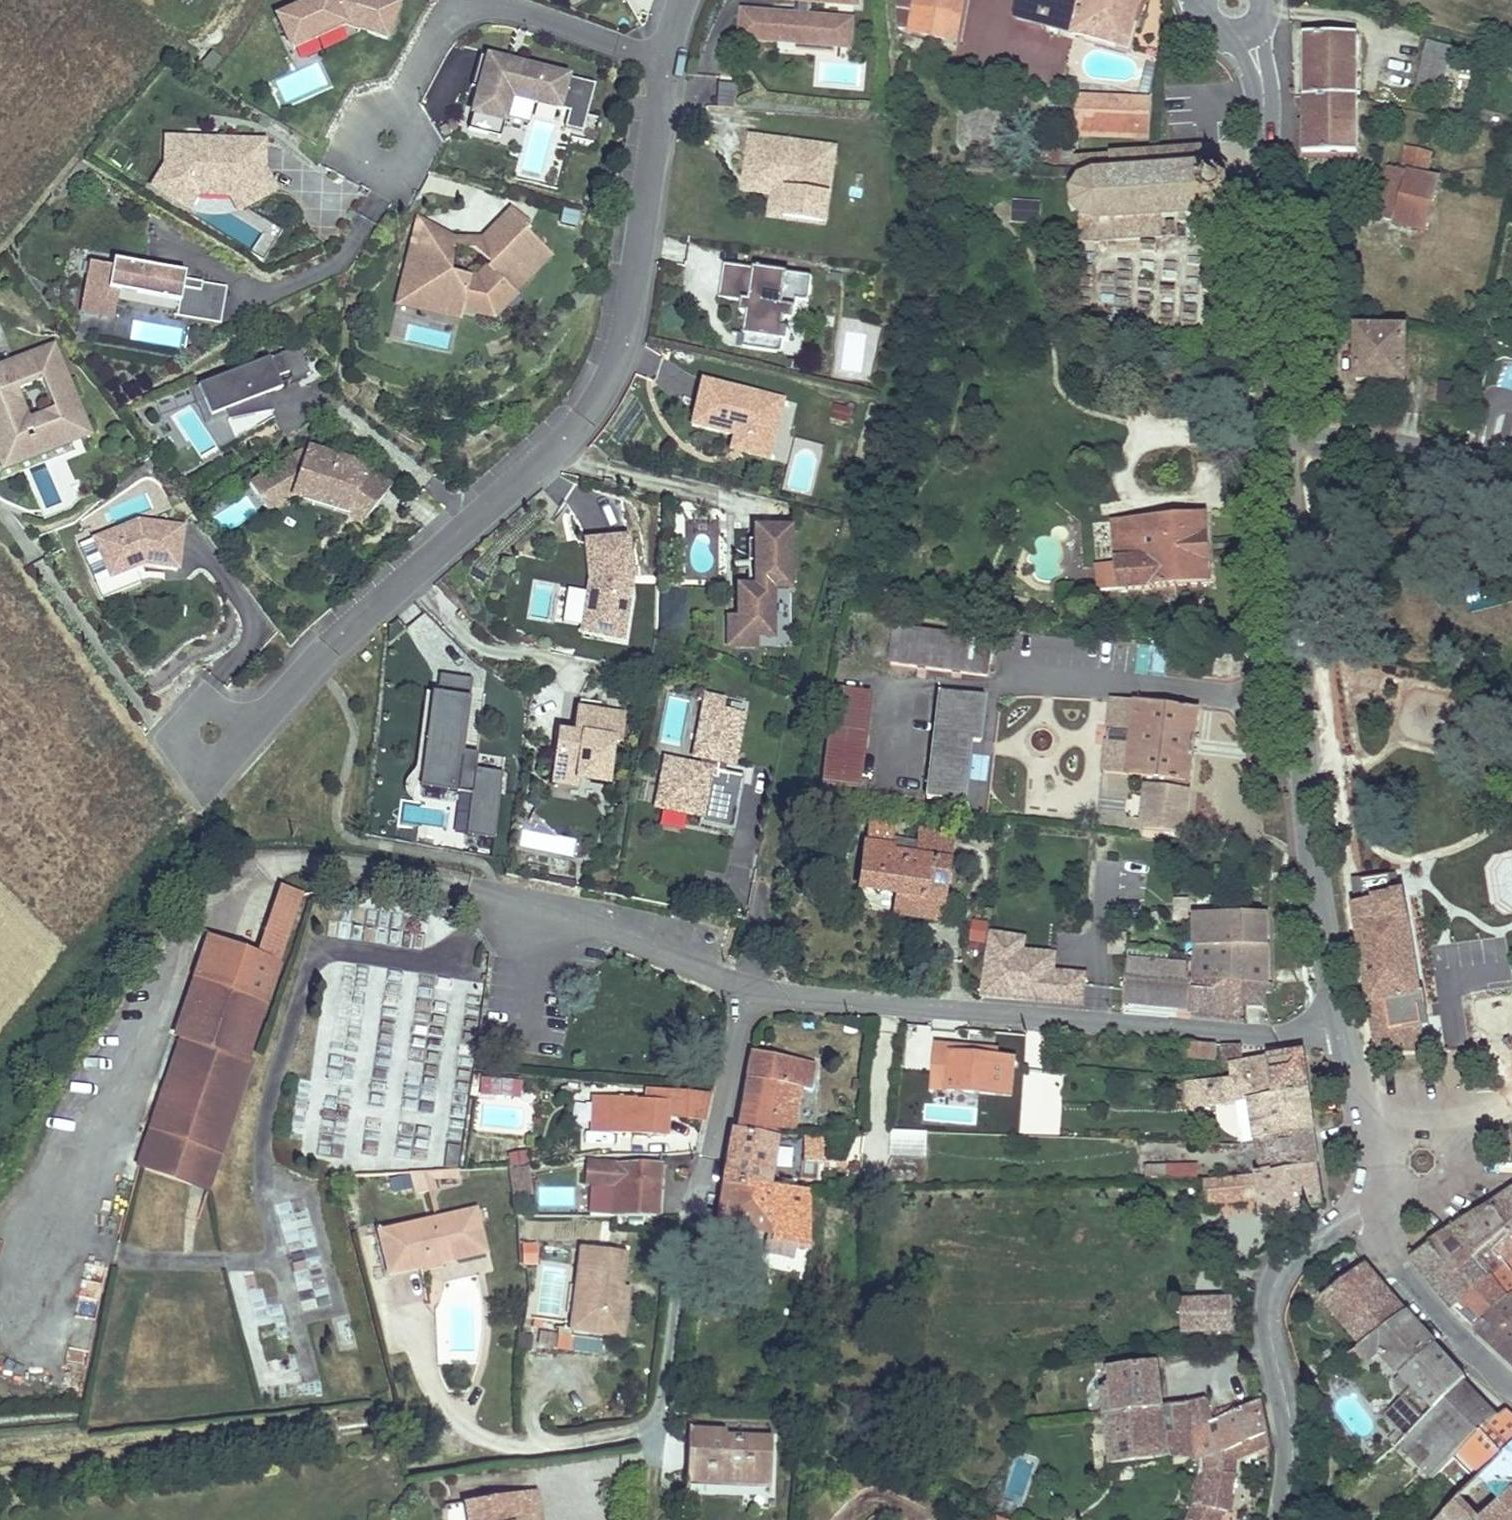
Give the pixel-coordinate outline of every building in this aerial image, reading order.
[(278,16),(291,46),(293,46),(344,23),(360,28),(380,36),(385,21),(392,23),(399,4),(393,2),(387,0),(313,0),(278,16)] [(859,0),(796,0),(801,0),(800,15),(743,10),(741,39),(797,43),(797,49),(833,53),(834,47),(836,18),(810,16),(812,1),(859,5),(859,0)] [(900,32),(956,42),(964,0),(898,0),(900,32)] [(1017,19),(1122,47),(1128,22),(1135,23),(1141,0),(1022,0),(1017,19)] [(850,48),(852,19),(836,18),(834,47),(850,48)] [(387,38),(392,23),(385,21),(380,36),(387,38)] [(1135,23),(1128,22),(1122,47),(1128,48),(1135,23)] [(358,32),(360,28),(344,23),(293,46),(294,49),(344,27),(358,32)] [(1304,155),(1357,154),(1357,34),(1304,34),(1304,155)] [(1452,46),(1426,41),(1423,52),(1450,58),(1452,46)] [(1423,52),(1420,65),(1446,72),(1450,58),(1423,52)] [(594,85),(480,53),(471,85),(479,87),(468,128),(500,137),(511,96),(569,112),(564,129),(581,133),(594,85)] [(1450,58),(1446,72),(1440,99),(1451,102),(1461,61),(1450,58)] [(1413,93),(1440,99),(1446,72),(1420,65),(1413,93)] [(735,84),(718,83),(716,107),(733,108),(735,84)] [(1148,100),(1079,97),(1078,135),(1146,137),(1148,100)] [(222,136),(210,136),(210,140),(209,145),(221,146),(222,140),(222,136)] [(790,189),(786,220),(825,226),(833,163),(805,159),(807,144),(752,136),(746,177),(786,182),(790,189)] [(210,140),(167,138),(166,166),(157,180),(173,189),(168,197),(188,210),(199,192),(229,193),(239,211),(276,191),(263,168),(264,142),(222,140),(221,146),(209,145),(210,140)] [(835,148),(807,144),(805,159),(833,163),(835,148)] [(1375,216),(1397,222),(1410,173),(1425,177),(1432,152),(1406,146),(1399,172),(1387,168),(1375,216)] [(1049,149),(1048,164),(1073,165),(1074,151),(1049,149)] [(1205,168),(1203,149),(1077,159),(1078,178),(1082,183),(1076,192),(1070,191),(1069,194),(1076,195),(1077,206),(1071,208),(1072,211),(1078,209),(1085,217),(1081,223),(1083,242),(1163,238),(1163,218),(1182,216),(1183,223),(1186,223),(1185,216),(1205,215),(1205,221),(1208,221),(1208,214),(1212,219),(1224,220),(1230,212),(1230,202),(1233,202),(1233,199),(1228,195),(1228,185),(1231,181),(1231,178),(1228,178),(1227,168),(1219,161),(1210,162),(1205,168)] [(1424,231),(1437,180),(1425,177),(1410,173),(1397,222),(1397,223),(1424,231)] [(746,177),(744,192),(774,196),(771,218),(786,220),(790,189),(786,182),(746,177)] [(173,189),(157,180),(152,187),(168,197),(173,189)] [(1038,223),(1040,203),(1014,201),(1013,222),(1038,223)] [(528,225),(512,208),(500,220),(507,226),(516,236),(496,257),(486,247),(475,247),(490,262),(476,276),(449,269),(452,240),(426,226),(402,270),(396,294),(418,299),(415,309),(456,319),(458,309),(491,316),(513,294),(509,290),(546,253),(524,230),(528,225)] [(579,212),(563,208),(558,223),(575,228),(579,212)] [(507,226),(486,247),(496,257),(516,236),(507,226)] [(221,325),(228,287),(185,279),(186,273),(114,260),(113,267),(90,262),(80,311),(111,317),(114,317),(119,291),(120,286),(181,298),(180,303),(177,317),(221,325)] [(724,264),(719,298),(743,301),(741,313),(748,314),(745,335),(743,348),(781,354),(782,341),(787,342),(789,332),(784,331),(786,319),(794,320),(797,300),(808,301),(811,276),(724,264)] [(120,286),(119,291),(180,303),(181,298),(120,286)] [(80,311),(77,332),(107,337),(111,317),(80,311)] [(1405,330),(1357,329),(1357,381),(1405,382),(1405,330)] [(745,335),(738,334),(736,347),(743,348),(745,335)] [(16,372),(2,377),(0,371),(0,453),(36,439),(40,449),(70,437),(68,432),(86,425),(54,345),(12,362),(16,372)] [(260,383),(277,377),(289,372),(282,353),(198,386),(210,417),(224,412),(235,440),(274,418),(266,396),(260,383)] [(0,366),(0,371),(2,377),(16,372),(12,362),(0,366)] [(277,377),(260,383),(266,396),(282,390),(277,377)] [(783,399),(701,380),(691,425),(733,435),(772,444),(783,399)] [(1463,406),(1466,386),(1440,383),(1438,402),(1463,406)] [(830,418),(848,421),(851,405),(833,401),(830,418)] [(0,453),(0,460),(3,468),(89,435),(86,425),(68,432),(70,437),(40,449),(36,439),(0,453)] [(772,444),(733,435),(730,450),(768,459),(772,444)] [(366,466),(308,446),(294,455),(301,466),(293,490),(351,510),(365,521),(391,486),(366,466)] [(301,466),(294,455),(250,483),(268,511),(291,496),(293,490),(301,466)] [(351,510),(293,490),(291,496),(348,516),(361,526),(365,521),(351,510)] [(245,495),(213,516),(224,533),(256,512),(245,495)] [(1147,557),(1117,559),(1118,565),(1118,570),(1110,571),(1111,589),(1111,590),(1210,583),(1205,514),(1145,519),(1147,557)] [(1115,521),(1117,559),(1147,557),(1145,519),(1115,521)] [(138,521),(94,539),(110,579),(135,569),(132,560),(137,558),(145,559),(144,565),(177,570),(182,527),(138,521)] [(791,527),(756,526),(755,585),(738,585),(737,615),(737,635),(757,635),(772,636),(773,587),(790,587),(791,527)] [(628,535),(586,540),(590,578),(581,632),(606,636),(609,617),(626,620),(633,577),(628,535)] [(102,599),(141,583),(135,569),(110,579),(94,539),(80,545),(102,599)] [(132,560),(135,569),(144,565),(145,559),(137,558),(132,560)] [(1118,570),(1118,565),(1095,566),(1097,590),(1111,589),(1110,571),(1118,570)] [(727,615),(727,645),(757,645),(757,635),(737,635),(737,615),(727,615)] [(622,639),(626,620),(609,617),(606,636),(622,639)] [(992,641),(896,628),(891,664),(988,676),(992,641)] [(472,678),(440,674),(438,693),(432,741),(426,740),(420,787),(434,789),(471,794),(466,834),(494,838),(503,773),(476,769),(477,761),(462,759),(463,751),(472,678)] [(821,785),(856,789),(868,692),(833,687),(821,785)] [(985,696),(939,690),(926,797),(965,801),(971,740),(980,741),(985,696)] [(432,741),(438,693),(426,692),(416,768),(407,780),(405,786),(406,793),(414,801),(432,804),(434,789),(420,787),(426,740),(432,741)] [(699,823),(734,829),(744,775),(724,772),(726,762),(733,763),(742,715),(724,712),(724,715),(719,714),(722,700),(705,697),(694,756),(700,757),(699,767),(682,764),(679,780),(662,777),(656,807),(700,816),(699,823)] [(1199,709),(1112,698),(1104,773),(1149,778),(1143,829),(1184,834),(1199,709)] [(623,715),(578,709),(575,734),(559,732),(556,756),(559,757),(556,779),(579,782),(580,775),(606,778),(611,740),(620,741),(623,715)] [(505,757),(463,751),(462,759),(477,761),(476,769),(503,773),(505,757)] [(665,760),(662,777),(679,780),(682,764),(665,760)] [(603,799),(606,778),(580,775),(579,782),(577,795),(603,799)] [(902,914),(939,919),(947,861),(917,857),(890,853),(892,839),(894,827),(869,824),(867,845),(864,845),(858,889),(897,894),(905,895),(902,914)] [(525,831),(523,846),(572,855),(575,840),(525,831)] [(917,857),(947,861),(951,835),(920,831),(919,842),(917,857)] [(890,853),(917,857),(919,842),(892,839),(890,853)] [(1511,905),(1511,857),(1496,859),(1503,907),(1511,905)] [(1427,1054),(1401,897),(1392,898),(1390,887),(1365,891),(1362,875),(1351,877),(1379,1057),(1427,1054)] [(280,886),(257,954),(281,962),(303,894),(280,886)] [(894,913),(902,914),(905,895),(897,894),(894,913)] [(1200,915),(1200,905),(1185,906),(1185,915),(1200,915)] [(1268,984),(1267,916),(1196,916),(1196,945),(1201,945),(1199,980),(1227,982),(1244,983),(1264,984),(1268,984)] [(984,954),(981,1003),(1085,1009),(1087,973),(1058,971),(1059,953),(1028,951),(1029,933),(971,930),(970,954),(984,954)] [(249,1058),(281,962),(257,954),(209,938),(177,1035),(183,1037),(140,1166),(211,1190),(255,1060),(249,1058)] [(1128,951),(1127,961),(1168,964),(1168,952),(1128,951)] [(1127,961),(1124,1001),(1192,1006),(1193,979),(1191,979),(1188,953),(1168,952),(1168,964),(1127,961)] [(1199,980),(1193,979),(1192,1006),(1191,1017),(1226,1020),(1227,982),(1199,980)] [(1244,983),(1227,982),(1226,1020),(1243,1021),(1243,1004),(1244,983)] [(1264,984),(1244,983),(1243,1004),(1264,1005),(1264,993),(1264,986),(1264,984)] [(1216,1059),(1217,1044),(1187,1042),(1186,1057),(1216,1059)] [(1242,1045),(1223,1045),(1223,1066),(1232,1064),(1233,1066),(1243,1064),(1242,1045)] [(933,1089),(1010,1096),(1013,1059),(996,1058),(973,1056),(973,1049),(937,1046),(933,1089)] [(973,1056),(996,1058),(997,1051),(973,1049),(973,1056)] [(813,1063),(752,1052),(738,1129),(775,1135),(776,1128),(791,1130),(799,1087),(808,1089),(813,1063)] [(1303,1053),(1268,1060),(1274,1098),(1308,1092),(1303,1053)] [(1268,1060),(1243,1064),(1233,1066),(1233,1079),(1195,1081),(1196,1106),(1225,1104),(1237,1102),(1252,1101),(1258,1142),(1313,1131),(1308,1092),(1274,1098),(1268,1060)] [(489,1095),(490,1080),(481,1079),(479,1095),(489,1095)] [(511,1082),(490,1080),(489,1095),(509,1097),(511,1082)] [(520,1082),(511,1082),(509,1097),(519,1098),(520,1082)] [(667,1116),(703,1119),(708,1094),(649,1089),(648,1100),(595,1096),(593,1132),(665,1137),(667,1116)] [(1252,1101),(1237,1102),(1243,1145),(1258,1142),(1252,1101)] [(738,1129),(734,1129),(723,1185),(768,1186),(776,1136),(775,1135),(738,1129)] [(927,1132),(892,1131),(891,1156),(926,1157),(927,1132)] [(1313,1131),(1258,1142),(1264,1174),(1319,1167),(1313,1131)] [(823,1133),(804,1134),(804,1159),(824,1160),(823,1137),(823,1133)] [(842,1137),(823,1137),(824,1160),(843,1161),(842,1137)] [(508,1165),(528,1165),(528,1152),(508,1152),(508,1165)] [(656,1216),(661,1163),(586,1163),(585,1184),(592,1184),(617,1185),(615,1216),(656,1216)] [(1166,1179),(1166,1166),(1146,1167),(1146,1180),(1166,1179)] [(1197,1166),(1166,1166),(1166,1179),(1197,1179),(1197,1166)] [(526,1167),(509,1170),(513,1197),(530,1194),(526,1167)] [(1264,1174),(1203,1180),(1206,1204),(1261,1198),(1264,1216),(1324,1207),(1319,1167),(1264,1174)] [(681,1168),(679,1176),(687,1178),(689,1170),(681,1168)] [(460,1176),(459,1171),(427,1172),(432,1190),(437,1189),(434,1178),(460,1176)] [(427,1172),(414,1172),(420,1194),(432,1190),(427,1172)] [(617,1185),(592,1184),(590,1216),(615,1216),(617,1185)] [(723,1185),(716,1223),(772,1234),(770,1243),(797,1248),(809,1250),(808,1189),(784,1186),(768,1186),(723,1185)] [(1511,1299),(1511,1193),(1492,1207),(1510,1229),(1478,1255),(1454,1274),(1436,1288),(1453,1310),(1490,1281),(1508,1303),(1511,1299)] [(1510,1229),(1492,1207),(1458,1228),(1478,1255),(1510,1229)] [(475,1209),(466,1211),(472,1234),(466,1243),(453,1247),(456,1259),(485,1252),(475,1209)] [(466,1211),(377,1233),(388,1275),(456,1259),(453,1247),(466,1243),(472,1234),(466,1211)] [(1454,1274),(1478,1255),(1458,1228),(1432,1245),(1454,1274)] [(797,1248),(770,1243),(768,1255),(795,1260),(797,1248)] [(522,1244),(520,1265),(536,1265),(537,1244),(522,1244)] [(1436,1288),(1454,1274),(1432,1245),(1411,1258),(1436,1288)] [(620,1287),(624,1252),(582,1247),(577,1287),(587,1288),(582,1331),(621,1336),(626,1299),(619,1298),(620,1287)] [(1412,1302),(1368,1254),(1329,1289),(1375,1339),(1412,1302)] [(562,1310),(564,1271),(541,1269),(538,1308),(562,1310)] [(296,1276),(302,1321),(307,1320),(310,1346),(333,1343),(332,1335),(349,1332),(346,1311),(331,1314),(325,1272),(296,1276)] [(1474,1329),(1508,1303),(1490,1281),(1453,1310),(1474,1329)] [(572,1330),(582,1331),(587,1288),(577,1287),(572,1330)] [(628,1288),(620,1287),(619,1298),(626,1299),(628,1288)] [(1508,1303),(1474,1329),(1511,1364),(1511,1299),(1508,1303)] [(1181,1302),(1182,1332),(1234,1330),(1233,1300),(1181,1302)] [(1413,1375),(1452,1339),(1412,1302),(1375,1339),(1374,1352),(1388,1366),(1396,1359),(1413,1375)] [(570,1350),(572,1333),(555,1332),(554,1349),(570,1350)] [(1475,1374),(1480,1370),(1452,1339),(1413,1375),(1417,1378),(1432,1393),(1418,1405),(1432,1418),(1475,1374)] [(1106,1412),(1107,1415),(1162,1408),(1157,1363),(1105,1369),(1105,1371),(1110,1371),(1111,1384),(1104,1389),(1106,1412)] [(1470,1452),(1511,1411),(1475,1374),(1432,1418),(1413,1437),(1448,1475),(1470,1452)] [(1432,1393),(1417,1378),(1412,1383),(1411,1389),(1415,1398),(1418,1405),(1432,1393)] [(1206,1398),(1186,1403),(1192,1462),(1200,1460),(1205,1459),(1211,1423),(1206,1398)] [(1268,1433),(1261,1400),(1211,1423),(1205,1459),(1200,1460),(1193,1504),(1222,1511),(1227,1512),(1235,1475),(1224,1474),(1225,1453),(1268,1433)] [(1162,1408),(1107,1415),(1113,1465),(1168,1458),(1162,1408)] [(1511,1445),(1511,1411),(1470,1452),(1480,1464),(1499,1446),(1505,1452),(1511,1445)] [(688,1431),(686,1484),(771,1487),(772,1439),(723,1437),(723,1432),(688,1431)] [(1238,1461),(1270,1445),(1268,1433),(1225,1453),(1224,1474),(1235,1475),(1238,1461)] [(1444,1519),(1511,1519),(1511,1453),(1444,1519)] [(536,1490),(465,1502),(468,1519),(541,1519),(536,1490)] [(1193,1504),(1186,1519),(1218,1519),(1222,1511),(1193,1504)]
